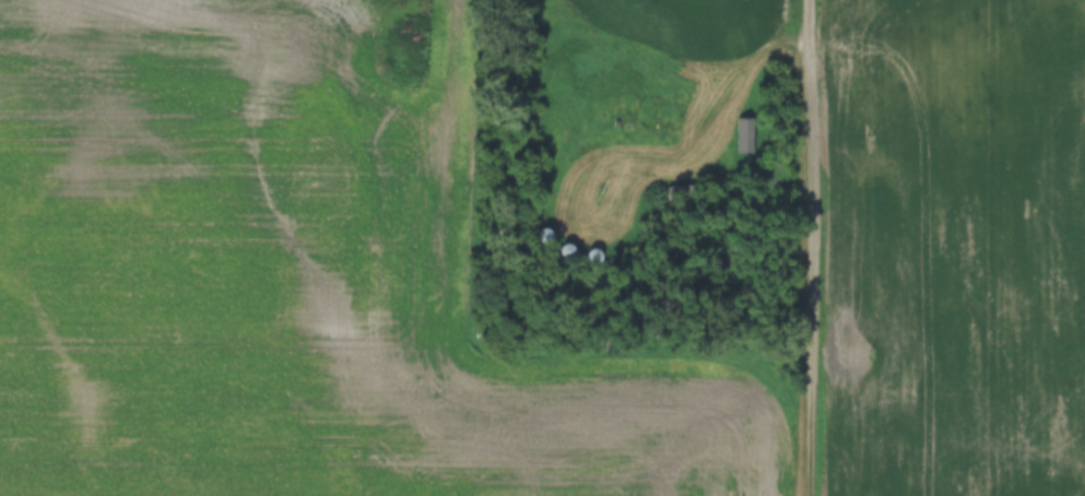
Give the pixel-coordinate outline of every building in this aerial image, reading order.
[(738,154),(750,154),(750,121),(738,121),(738,154)] [(598,250),(587,256),(593,267),(604,261),(598,250)] [(564,256),(568,262),(575,257),(571,251),(564,256)]
